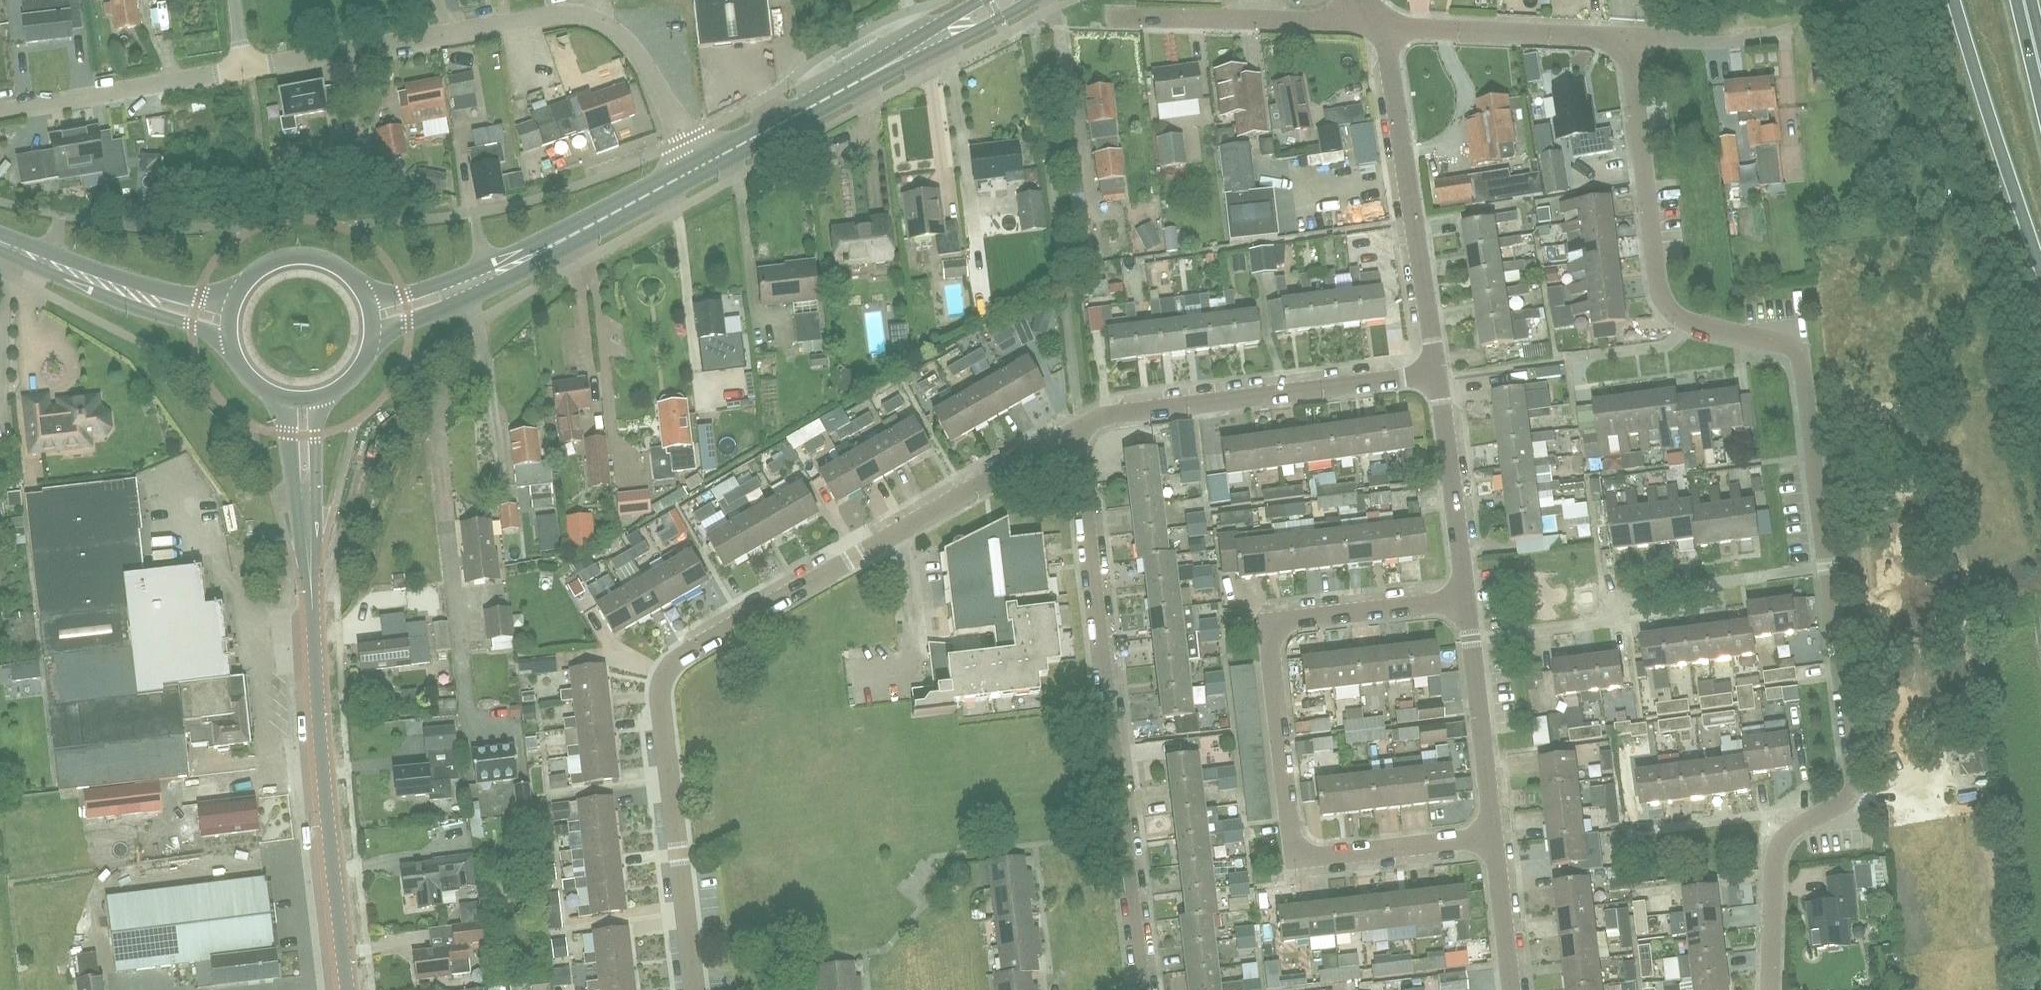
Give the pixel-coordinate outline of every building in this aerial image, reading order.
[(24,23),(26,44),(71,39),(68,10),(80,9),(79,0),(22,0),(24,19),(24,23)] [(111,4),(103,5),(105,17),(113,15),(115,30),(139,27),(136,0),(110,0),(111,4)] [(767,1),(767,0),(693,0),(698,49),(771,41),(767,1)] [(1297,9),(1307,4),(1305,0),(1293,0),(1297,9)] [(1157,105),(1201,99),(1197,66),(1153,72),(1157,105)] [(1244,70),(1217,73),(1222,117),(1237,115),(1239,137),(1265,134),(1258,78),(1246,80),(1244,70)] [(452,98),(476,94),(472,74),(448,78),(452,98)] [(448,132),(446,119),(439,80),(406,86),(413,125),(423,123),(425,136),(448,132)] [(1297,117),(1308,115),(1301,80),(1275,85),(1283,130),(1299,127),(1297,117)] [(1749,135),(1761,134),(1760,121),(1770,120),(1769,111),(1779,109),(1776,80),(1750,83),(1754,122),(1748,123),(1749,135)] [(1754,122),(1750,83),(1725,86),(1728,115),(1738,114),(1739,124),(1748,123),(1754,122)] [(281,92),(279,92),(280,94),(284,118),(280,119),(282,132),(296,130),(294,117),(325,112),(321,86),(321,85),(319,85),(304,88),(302,88),(302,89),(298,89),(296,89),(281,92)] [(568,102),(551,108),(531,115),(542,147),(588,131),(597,154),(619,147),(611,124),(635,115),(624,85),(591,97),(589,91),(567,99),(568,102)] [(1557,139),(1570,137),(1574,159),(1614,152),(1610,130),(1595,133),(1592,116),(1588,116),(1584,86),(1554,91),(1558,121),(1555,121),(1557,139)] [(1117,138),(1115,121),(1111,88),(1085,92),(1090,125),(1091,125),(1093,141),(1117,138)] [(1516,156),(1514,143),(1507,99),(1478,104),(1484,141),(1471,143),(1474,167),(1514,160),(1516,156)] [(1350,107),(1324,111),(1326,126),(1352,123),(1350,107)] [(529,114),(517,118),(526,142),(538,138),(529,114)] [(1539,145),(1540,155),(1547,195),(1569,192),(1562,152),(1560,141),(1550,142),(1547,122),(1534,125),(1538,145),(1539,145)] [(383,159),(406,155),(401,127),(377,131),(383,159)] [(1322,154),(1342,151),(1338,127),(1318,131),(1322,154)] [(104,173),(103,171),(136,165),(132,142),(112,146),(111,145),(100,147),(96,128),(73,132),(81,177),(104,173)] [(45,181),(58,179),(58,181),(81,177),(73,132),(50,136),(53,155),(41,157),(45,181)] [(1756,147),(1763,146),(1761,134),(1749,135),(1751,147),(1756,147)] [(1160,169),(1187,165),(1183,135),(1156,138),(1160,169)] [(1718,139),(1725,186),(1727,201),(1729,200),(1730,211),(1743,210),(1742,199),(1741,199),(1740,184),(1741,184),(1738,164),(1740,163),(1737,137),(1718,139)] [(502,144),(496,146),(469,151),(478,201),(503,196),(497,164),(505,163),(502,144)] [(1007,184),(1023,182),(1018,144),(972,150),(976,182),(1006,178),(1007,184)] [(1756,147),(1760,179),(1761,186),(1769,185),(1770,194),(1786,193),(1785,184),(1782,184),(1777,144),(1763,146),(1756,147)] [(1293,224),(1276,227),(1272,192),(1255,194),(1249,147),(1220,150),(1230,242),(1277,237),(1277,236),(1295,233),(1293,224)] [(1098,182),(1099,182),(1101,192),(1125,189),(1124,179),(1121,151),(1094,154),(1098,182)] [(1279,158),(1280,170),(1308,169),(1307,157),(1279,158)] [(1515,188),(1526,187),(1524,172),(1513,173),(1515,188)] [(1513,185),(1471,191),(1469,179),(1437,184),(1441,211),(1515,199),(1513,185)] [(939,257),(960,255),(956,224),(943,226),(939,193),(904,197),(909,240),(937,237),(939,257)] [(1023,232),(1045,230),(1041,194),(1018,196),(1023,232)] [(1581,223),(1615,219),(1613,198),(1562,204),(1563,214),(1580,212),(1581,223)] [(1555,220),(1551,209),(1527,217),(1531,228),(1555,220)] [(1467,246),(1498,240),(1495,225),(1518,222),(1517,213),(1494,216),(1494,220),(1463,225),(1467,246)] [(838,267),(892,261),(887,219),(862,223),(862,229),(834,232),(838,267)] [(1581,223),(1564,225),(1565,235),(1583,233),(1584,244),(1617,240),(1615,219),(1581,223)] [(1135,232),(1147,253),(1162,244),(1151,223),(1135,232)] [(1389,229),(1376,232),(1379,247),(1392,245),(1389,229)] [(1498,240),(1467,246),(1470,271),(1502,265),(1499,249),(1522,245),(1521,237),(1498,240)] [(1586,264),(1620,260),(1617,240),(1584,244),(1566,245),(1568,255),(1585,253),(1586,264)] [(991,273),(991,245),(974,244),(973,273),(991,273)] [(1346,246),(1349,270),(1352,293),(1357,292),(1361,324),(1386,321),(1382,289),(1362,292),(1359,269),(1364,268),(1361,244),(1346,246)] [(1285,245),(1274,247),(1274,246),(1248,250),(1251,275),(1277,272),(1276,265),(1284,264),(1285,245)] [(943,280),(951,280),(968,278),(967,260),(949,261),(942,262),(943,280)] [(1589,284),(1622,281),(1620,260),(1586,264),(1569,266),(1570,275),(1587,274),(1589,284)] [(763,306),(791,302),(817,299),(812,261),(794,264),(795,268),(759,272),(763,306)] [(1524,262),(1502,265),(1470,271),(1474,295),(1506,289),(1503,274),(1539,268),(1538,261),(1525,263),(1524,262)] [(1564,271),(1550,273),(1552,285),(1566,283),(1564,271)] [(1332,295),(1336,328),(1361,324),(1357,292),(1352,293),(1337,295),(1334,272),(1325,273),(1328,296),(1332,295)] [(1307,298),(1311,331),(1336,328),(1332,295),(1328,296),(1313,298),(1310,275),(1300,277),(1303,299),(1307,298)] [(1307,298),(1303,299),(1288,300),(1285,278),(1276,280),(1278,301),(1267,303),(1272,334),(1286,333),(1286,334),(1311,331),(1307,298)] [(1591,305),(1624,301),(1622,281),(1589,284),(1571,286),(1572,296),(1590,294),(1591,305)] [(1090,298),(1107,296),(1106,283),(1089,285),(1090,298)] [(1110,294),(1123,293),(1122,284),(1109,286),(1110,294)] [(1506,289),(1474,295),(1478,319),(1510,314),(1507,299),(1543,293),(1542,285),(1528,287),(1528,286),(1506,289)] [(1181,322),(1185,354),(1210,351),(1206,319),(1202,320),(1187,322),(1184,299),(1182,286),(1174,287),(1176,300),(1175,300),(1177,323),(1181,322)] [(1157,325),(1161,357),(1185,354),(1181,322),(1177,323),(1162,325),(1158,291),(1149,293),(1153,326),(1157,325)] [(1234,293),(1228,294),(1224,294),(1227,316),(1230,316),(1234,348),(1260,345),(1256,313),(1237,315),(1234,293)] [(1206,319),(1210,351),(1234,348),(1230,316),(1227,316),(1211,319),(1208,296),(1199,297),(1202,320),(1206,319)] [(1624,301),(1591,305),(1552,310),(1554,324),(1574,322),(1573,316),(1592,314),(1593,326),(1627,322),(1624,301)] [(1132,328),(1136,360),(1161,357),(1157,325),(1153,326),(1137,328),(1134,305),(1125,306),(1128,329),(1132,328)] [(741,334),(724,336),(721,306),(695,309),(698,341),(700,352),(702,373),(745,367),(743,347),(741,334)] [(1101,309),(1101,308),(1087,310),(1090,334),(1104,332),(1107,332),(1111,363),(1136,360),(1132,328),(1128,329),(1113,331),(1110,308),(1101,309)] [(1024,316),(1022,317),(1019,310),(1009,315),(1012,322),(1011,322),(1022,347),(1035,341),(1024,316)] [(1510,314),(1478,319),(1482,348),(1514,343),(1511,323),(1547,317),(1545,310),(1532,312),(1532,310),(1510,314)] [(797,345),(801,344),(822,342),(818,313),(793,315),(797,345)] [(1016,347),(1012,340),(1015,338),(1009,327),(991,337),(1002,356),(1016,347)] [(960,349),(965,358),(964,358),(970,369),(987,359),(981,349),(980,349),(975,341),(960,349)] [(970,369),(964,358),(963,359),(958,349),(951,353),(957,363),(947,368),(953,379),(970,369)] [(828,362),(832,361),(830,353),(826,354),(814,356),(816,365),(828,362)] [(998,366),(1002,374),(1003,373),(1021,404),(1044,390),(1027,360),(1018,365),(1014,357),(998,366)] [(1564,366),(1539,368),(1539,380),(1565,378),(1564,366)] [(851,398),(862,377),(846,369),(836,390),(851,398)] [(1003,373),(1002,374),(980,386),(998,417),(1021,404),(1003,373)] [(923,396),(941,386),(934,375),(917,385),(923,396)] [(555,385),(559,412),(556,413),(560,445),(582,441),(578,410),(590,408),(586,381),(555,385)] [(879,394),(885,404),(881,406),(887,416),(905,407),(899,398),(907,393),(899,381),(879,394)] [(1493,393),(1495,415),(1527,411),(1525,396),(1547,393),(1546,383),(1523,386),(1523,389),(1493,393)] [(998,417),(980,386),(958,399),(975,430),(998,417)] [(975,430),(958,399),(955,401),(949,389),(938,396),(944,407),(934,413),(951,443),(975,430)] [(1671,445),(1683,444),(1676,400),(1677,399),(1676,391),(1655,394),(1661,443),(1662,450),(1672,449),(1671,445)] [(1734,448),(1732,430),(1744,429),(1744,428),(1757,426),(1754,402),(1740,404),(1739,391),(1717,394),(1722,432),(1725,449),(1734,448)] [(1651,445),(1661,443),(1655,394),(1634,397),(1639,435),(1642,453),(1652,452),(1651,445)] [(1717,394),(1697,397),(1702,434),(1705,452),(1714,451),(1711,433),(1722,432),(1717,394)] [(103,439),(110,429),(108,415),(99,407),(98,397),(59,402),(60,408),(48,409),(47,398),(26,400),(31,454),(90,448),(89,440),(103,439)] [(679,397),(663,398),(660,402),(660,405),(657,405),(662,451),(665,451),(666,456),(670,456),(672,474),(694,471),(686,402),(683,402),(683,400),(679,397)] [(1629,437),(1639,435),(1634,397),(1614,400),(1619,438),(1622,456),(1631,455),(1629,437)] [(1691,436),(1702,434),(1697,397),(1677,399),(1676,400),(1683,444),(1684,455),(1694,454),(1691,436)] [(1608,440),(1619,438),(1614,400),(1593,403),(1594,411),(1583,413),(1586,437),(1583,437),(1587,461),(1601,459),(1611,457),(1608,440)] [(1562,406),(1527,411),(1495,415),(1498,440),(1531,435),(1529,421),(1564,416),(1562,406)] [(858,433),(852,422),(850,424),(842,409),(820,421),(826,432),(828,436),(834,433),(840,444),(858,433)] [(852,422),(858,433),(875,424),(869,413),(852,422)] [(882,423),(888,434),(889,434),(907,464),(930,450),(913,420),(902,426),(896,415),(882,423)] [(1415,482),(1411,452),(1407,419),(1380,423),(1385,455),(1400,453),(1403,473),(1395,474),(1396,485),(1415,482)] [(699,423),(702,468),(719,467),(716,422),(699,423)] [(1380,423),(1354,426),(1359,459),(1385,455),(1380,423)] [(1354,426),(1328,430),(1333,462),(1359,459),(1354,426)] [(1328,430),(1302,433),(1306,466),(1333,462),(1328,430)] [(530,486),(531,496),(532,509),(553,506),(552,495),(553,495),(549,462),(541,463),(538,431),(512,434),(515,466),(513,466),(515,487),(530,486)] [(1498,440),(1502,464),(1534,460),(1532,445),(1554,442),(1553,432),(1531,435),(1498,440)] [(1302,433),(1276,437),(1280,469),(1306,466),(1302,433)] [(889,434),(888,434),(866,447),(884,477),(907,464),(889,434)] [(820,436),(802,446),(809,456),(826,447),(820,436)] [(606,437),(584,440),(590,489),(612,487),(606,437)] [(1280,469),(1276,437),(1250,440),(1254,473),(1280,469)] [(1179,462),(1181,475),(1200,473),(1195,439),(1180,441),(1183,462),(1179,462)] [(1250,440),(1223,444),(1228,476),(1254,473),(1250,440)] [(1168,472),(1167,445),(1157,446),(1158,473),(1168,472)] [(884,477),(866,447),(843,460),(861,491),(884,477)] [(1129,481),(1159,478),(1155,450),(1126,454),(1129,481)] [(773,477),(790,467),(784,456),(766,466),(773,477)] [(1556,457),(1534,460),(1502,464),(1505,489),(1554,483),(1552,467),(1557,466),(1556,457)] [(861,491),(843,460),(820,474),(837,504),(861,491)] [(1201,484),(1200,473),(1181,475),(1182,486),(1201,484)] [(740,487),(746,498),(763,488),(756,477),(740,487)] [(1367,479),(1369,490),(1388,488),(1387,477),(1367,479)] [(1159,478),(1129,481),(1132,508),(1162,504),(1159,478)] [(1751,479),(1753,493),(1762,492),(1760,478),(1751,479)] [(1554,483),(1505,489),(1508,513),(1540,509),(1538,494),(1560,491),(1560,492),(1586,489),(1584,479),(1554,483)] [(1593,496),(1600,495),(1602,494),(1600,480),(1591,481),(1590,482),(1592,496),(1593,496)] [(39,618),(127,605),(124,578),(144,575),(133,483),(25,495),(39,618)] [(795,529),(818,515),(801,485),(777,498),(795,529)] [(1356,495),(1356,492),(1355,485),(1336,487),(1337,497),(1356,495)] [(1759,539),(1759,537),(1755,512),(1754,502),(1742,504),(1739,485),(1730,487),(1733,505),(1738,542),(1759,539)] [(1667,488),(1670,505),(1675,543),(1696,540),(1691,502),(1680,504),(1677,486),(1667,488)] [(746,498),(740,487),(716,500),(724,514),(731,510),(730,507),(746,498)] [(1285,501),(1303,498),(1302,487),(1283,490),(1285,501)] [(1317,500),(1337,497),(1336,487),(1316,490),(1317,500)] [(683,488),(651,507),(656,515),(688,496),(683,488)] [(1710,490),(1712,508),(1717,545),(1738,542),(1733,505),(1722,507),(1719,488),(1710,490)] [(1647,490),(1650,508),(1655,546),(1675,543),(1670,505),(1660,507),(1657,489),(1647,490)] [(1264,503),(1285,501),(1283,490),(1263,492),(1264,503)] [(619,518),(651,514),(649,491),(616,494),(619,518)] [(1691,502),(1696,540),(1697,548),(1717,545),(1712,508),(1702,509),(1699,491),(1689,492),(1691,502)] [(1627,493),(1629,511),(1634,548),(1655,546),(1650,508),(1639,510),(1636,492),(1627,493)] [(1231,507),(1251,505),(1250,494),(1230,496),(1231,507)] [(1614,551),(1634,548),(1629,511),(1619,512),(1616,494),(1606,496),(1614,551)] [(1356,495),(1337,497),(1338,508),(1357,506),(1356,495)] [(1389,495),(1370,497),(1371,508),(1391,505),(1389,495)] [(1185,512),(1204,510),(1203,496),(1184,499),(1185,512)] [(1338,508),(1337,497),(1317,500),(1320,524),(1339,521),(1337,508),(1338,508)] [(795,529),(777,498),(754,511),(772,542),(795,529)] [(1164,514),(1176,514),(1176,501),(1164,501),(1164,514)] [(1408,524),(1393,526),(1397,561),(1424,558),(1417,503),(1406,505),(1408,524)] [(699,525),(716,515),(710,504),(693,514),(699,525)] [(1162,504),(1132,508),(1135,534),(1165,530),(1162,504)] [(502,532),(519,530),(517,505),(499,507),(502,532)] [(1304,505),(1285,508),(1286,518),(1306,516),(1304,505)] [(1560,535),(1543,537),(1542,524),(1550,523),(1550,526),(1564,525),(1562,506),(1540,509),(1508,513),(1511,541),(1516,541),(1518,555),(1561,550),(1561,548),(1592,544),(1590,535),(1560,538),(1560,535)] [(1286,518),(1285,508),(1265,510),(1267,521),(1286,518)] [(1755,512),(1759,537),(1773,535),(1769,510),(1755,512)] [(772,542),(754,511),(731,524),(749,555),(772,542)] [(1252,512),(1232,514),(1234,525),(1253,522),(1252,512)] [(1187,528),(1206,525),(1204,513),(1186,515),(1187,528)] [(1393,526),(1378,527),(1377,516),(1364,517),(1366,529),(1367,529),(1371,564),(1397,561),(1393,526)] [(674,525),(680,535),(687,531),(681,520),(674,525)] [(944,552),(954,636),(994,632),(997,653),(955,658),(953,645),(929,644),(931,659),(934,688),(937,688),(938,697),(931,698),(925,706),(915,707),(916,714),(955,710),(954,704),(1040,694),(1038,678),(1048,677),(1047,664),(1060,663),(1054,608),(1017,613),(1016,607),(1011,608),(1010,601),(1050,596),(1043,537),(1010,541),(1008,520),(965,541),(961,539),(956,540),(953,543),(953,548),(944,552)] [(496,555),(494,555),(490,522),(464,525),(468,557),(466,557),(468,583),(499,580),(496,555)] [(749,555),(731,524),(707,538),(725,569),(749,555)] [(663,545),(680,535),(674,525),(656,535),(663,545)] [(1206,525),(1187,528),(1188,539),(1207,537),(1206,525)] [(1367,529),(1366,529),(1340,532),(1345,567),(1371,564),(1367,529)] [(1165,530),(1135,534),(1138,561),(1145,560),(1168,557),(1168,556),(1165,530)] [(1266,576),(1292,573),(1288,538),(1275,540),(1274,531),(1261,532),(1266,576)] [(1249,543),(1239,544),(1238,535),(1219,537),(1223,573),(1238,571),(1239,579),(1266,576),(1261,532),(1248,534),(1249,543)] [(1318,570),(1345,567),(1340,532),(1314,535),(1318,570)] [(557,533),(537,535),(539,553),(559,551),(557,533)] [(1314,535),(1288,538),(1292,573),(1318,570),(1314,535)] [(568,538),(569,551),(596,548),(594,536),(568,538)] [(633,562),(650,552),(644,542),(628,551),(633,562)] [(633,562),(628,551),(610,562),(616,572),(633,562)] [(685,597),(708,583),(691,553),(667,566),(685,597)] [(1148,586),(1178,582),(1174,555),(1168,556),(1168,557),(1145,560),(1148,586)] [(595,564),(594,565),(589,557),(574,566),(579,574),(578,574),(584,585),(601,575),(595,564)] [(685,597),(667,566),(644,580),(662,610),(685,597)] [(1216,567),(1211,568),(1211,566),(1192,568),(1193,576),(1186,577),(1186,582),(1193,581),(1217,578),(1216,567)] [(1193,581),(1195,592),(1218,589),(1217,578),(1193,581)] [(394,591),(406,590),(405,580),(392,581),(394,591)] [(662,610),(644,580),(621,593),(639,623),(662,610)] [(1178,582),(1148,586),(1151,612),(1181,609),(1178,582)] [(127,605),(39,618),(49,706),(138,693),(138,697),(163,694),(163,688),(228,681),(224,625),(220,593),(127,605)] [(639,623),(621,593),(598,606),(615,637),(639,623)] [(1797,631),(1809,629),(1805,599),(1793,601),(1793,599),(1771,602),(1775,636),(1777,648),(1786,647),(1785,635),(1798,633),(1797,631)] [(1775,636),(1771,602),(1748,605),(1751,622),(1753,639),(1754,639),(1775,636)] [(487,641),(495,640),(496,651),(514,649),(513,638),(515,638),(511,608),(483,611),(487,641)] [(1181,609),(1151,612),(1154,639),(1184,635),(1181,609)] [(1200,633),(1218,631),(1217,619),(1198,621),(1200,633)] [(436,652),(451,650),(448,622),(433,624),(436,652)] [(1753,639),(1751,622),(1729,625),(1733,659),(1756,656),(1754,639),(1753,639)] [(410,665),(430,663),(425,623),(404,625),(406,638),(359,643),(362,672),(410,666),(410,665)] [(1733,659),(1729,625),(1707,628),(1711,662),(1733,659)] [(1711,662),(1707,628),(1685,631),(1689,665),(1711,662)] [(1218,631),(1200,633),(1201,645),(1220,642),(1218,631)] [(1689,665),(1685,631),(1663,634),(1668,668),(1689,665)] [(1668,668),(1663,634),(1641,637),(1644,662),(1636,663),(1639,679),(1647,678),(1646,671),(1668,668)] [(1184,635),(1154,639),(1157,665),(1187,662),(1184,635)] [(1430,698),(1442,697),(1436,645),(1409,648),(1413,681),(1428,679),(1430,698)] [(1413,681),(1409,648),(1382,651),(1386,684),(1413,681)] [(1386,684),(1382,651),(1356,654),(1360,687),(1386,684)] [(1360,687),(1356,654),(1329,656),(1333,690),(1360,687)] [(1601,691),(1624,688),(1619,654),(1597,657),(1601,691)] [(1333,690),(1329,656),(1302,659),(1307,693),(1333,690)] [(534,672),(534,676),(557,674),(556,657),(517,661),(519,674),(534,672)] [(1601,691),(1597,657),(1575,660),(1580,694),(1601,691)] [(1798,680),(1797,677),(1796,666),(1795,659),(1779,661),(1780,670),(1782,682),(1798,680)] [(1580,694),(1575,660),(1553,663),(1557,697),(1580,694)] [(43,661),(15,663),(17,695),(45,694),(43,661)] [(1187,662),(1157,665),(1161,692),(1190,688),(1187,662)] [(563,703),(575,701),(609,697),(606,665),(572,669),(574,690),(561,692),(563,703)] [(1766,685),(1782,682),(1780,670),(1764,672),(1766,685)] [(1204,674),(1206,686),(1225,684),(1223,672),(1204,674)] [(138,693),(49,706),(59,792),(190,777),(185,735),(191,734),(192,745),(208,744),(209,750),(250,745),(242,679),(228,681),(163,688),(163,694),(138,697),(138,693)] [(1225,684),(1206,686),(1207,698),(1226,696),(1225,684)] [(1740,712),(1756,709),(1753,686),(1737,688),(1740,712)] [(1795,686),(1783,688),(1766,690),(1768,702),(1784,700),(1796,698),(1795,686)] [(1190,688),(1161,692),(1164,719),(1193,715),(1190,688)] [(1718,708),(1734,706),(1732,694),(1716,696),(1718,708)] [(1718,708),(1716,696),(1700,698),(1702,710),(1718,708)] [(578,729),(613,725),(609,697),(575,701),(577,718),(565,720),(566,730),(578,729)] [(1674,714),(1690,712),(1689,700),(1673,702),(1674,714)] [(1674,714),(1673,702),(1657,704),(1658,716),(1674,714)] [(1444,719),(1443,705),(1416,708),(1418,722),(1444,719)] [(1587,707),(1588,723),(1600,722),(1599,707),(1587,707)] [(1396,713),(1397,724),(1417,722),(1416,711),(1396,713)] [(1719,726),(1737,724),(1735,712),(1717,714),(1719,726)] [(1568,716),(1569,730),(1571,742),(1586,740),(1584,728),(1585,728),(1583,714),(1568,716)] [(1719,726),(1717,714),(1703,716),(1704,728),(1719,726)] [(1564,743),(1560,715),(1532,719),(1536,747),(1564,743)] [(1661,734),(1693,730),(1691,718),(1659,722),(1661,734)] [(1364,721),(1365,732),(1385,729),(1383,719),(1364,721)] [(1311,734),(1331,732),(1330,721),(1310,723),(1311,734)] [(1344,723),(1345,734),(1365,732),(1364,721),(1344,723)] [(1632,725),(1631,722),(1615,724),(1617,736),(1632,734),(1632,738),(1633,737),(1632,725)] [(1632,725),(1633,737),(1649,735),(1647,723),(1632,725)] [(582,757),(616,753),(613,725),(578,729),(581,746),(568,748),(569,759),(582,757)] [(1777,726),(1778,735),(1765,737),(1770,772),(1792,769),(1786,725),(1777,726)] [(458,747),(456,733),(455,726),(440,728),(425,729),(427,750),(432,750),(458,747)] [(1420,744),(1446,741),(1445,726),(1418,729),(1420,744)] [(1584,728),(1586,740),(1603,738),(1601,726),(1585,728),(1584,728)] [(1385,729),(1365,732),(1366,742),(1386,740),(1385,729)] [(1418,729),(1398,731),(1399,742),(1412,741),(1414,753),(1421,752),(1420,744),(1418,729)] [(1346,744),(1366,742),(1365,732),(1345,734),(1346,744)] [(1770,772),(1765,737),(1743,740),(1750,792),(1751,791),(1749,775),(1770,772)] [(1333,750),(1332,739),(1312,741),(1313,752),(1333,750)] [(1750,792),(1743,740),(1745,757),(1724,760),(1729,795),(1750,792)] [(491,789),(493,783),(519,779),(515,745),(473,751),(477,785),(481,784),(484,790),(491,789)] [(1143,758),(1160,757),(1159,745),(1143,746),(1143,758)] [(1423,770),(1427,804),(1454,801),(1448,747),(1436,749),(1438,769),(1423,770)] [(1602,773),(1614,771),(1612,751),(1599,752),(1602,773)] [(585,782),(619,778),(616,753),(582,757),(584,774),(571,776),(573,786),(585,784),(585,782)] [(1217,771),(1200,773),(1198,756),(1169,759),(1172,787),(1201,783),(1219,781),(1235,779),(1234,768),(1217,770),(1217,771)] [(1543,787),(1577,783),(1574,756),(1540,760),(1543,787)] [(1729,795),(1724,760),(1702,763),(1707,798),(1729,795)] [(1423,770),(1408,772),(1407,763),(1396,765),(1397,773),(1396,773),(1400,808),(1427,804),(1423,770)] [(1707,798),(1702,763),(1681,766),(1685,801),(1707,798)] [(1685,801),(1681,766),(1659,769),(1664,804),(1685,801)] [(456,767),(450,767),(429,769),(429,768),(395,771),(398,798),(431,795),(431,800),(459,798),(456,767)] [(1664,804),(1659,769),(1636,772),(1641,807),(1664,804)] [(1400,808),(1396,773),(1370,776),(1374,811),(1400,808)] [(566,775),(549,777),(551,791),(568,789),(566,775)] [(1374,811),(1370,776),(1344,779),(1348,814),(1374,811)] [(1235,779),(1219,781),(1220,792),(1237,790),(1235,779)] [(1348,814),(1344,779),(1317,782),(1321,817),(1348,814)] [(160,783),(139,785),(84,791),(87,819),(142,813),(163,811),(160,783)] [(1201,783),(1172,787),(1175,813),(1204,810),(1201,783)] [(1577,783),(1543,787),(1546,813),(1581,809),(1577,783)] [(530,784),(516,786),(519,815),(534,813),(530,784)] [(1606,806),(1618,804),(1616,785),(1603,786),(1606,806)] [(570,835),(582,833),(617,829),(613,798),(579,802),(581,822),(568,824),(570,835)] [(202,837),(259,830),(255,799),(198,805),(202,837)] [(1618,804),(1606,806),(1608,826),(1620,824),(1618,804)] [(1581,809),(1546,813),(1549,839),(1584,835),(1581,809)] [(1204,810),(1175,813),(1178,839),(1207,836),(1204,810)] [(1222,822),(1224,834),(1242,832),(1241,820),(1222,822)] [(584,850),(572,852),(560,853),(561,862),(573,861),(573,862),(585,861),(620,857),(617,829),(582,833),(584,850)] [(1207,836),(1178,839),(1181,866),(1210,862),(1208,848),(1216,847),(1225,846),(1243,844),(1242,832),(1224,834),(1207,836)] [(1584,835),(1549,839),(1552,866),(1587,861),(1587,860),(1596,858),(1595,852),(1598,852),(1596,835),(1584,837),(1584,835)] [(587,878),(575,880),(562,882),(563,891),(576,889),(576,891),(588,889),(623,885),(620,857),(585,861),(587,878)] [(477,887),(473,858),(435,862),(436,865),(404,869),(407,896),(419,894),(421,910),(443,907),(441,894),(461,892),(461,889),(477,887)] [(993,892),(1033,887),(1032,872),(1026,873),(1024,859),(989,863),(993,892)] [(1210,862),(1181,866),(1185,892),(1213,889),(1210,862)] [(1609,869),(1610,881),(1611,893),(1632,891),(1631,879),(1629,866),(1609,869)] [(1230,887),(1249,885),(1247,873),(1229,875),(1230,887)] [(217,987),(236,984),(278,979),(275,954),(276,954),(267,877),(265,877),(265,878),(262,879),(107,897),(116,973),(214,961),(217,987)] [(1842,920),(1856,918),(1852,877),(1828,879),(1830,902),(1809,904),(1813,950),(1845,946),(1842,920)] [(1558,910),(1592,906),(1589,879),(1555,883),(1558,910)] [(623,885),(588,889),(590,907),(578,908),(580,919),(592,917),(592,915),(627,911),(623,885)] [(1249,885),(1230,887),(1231,899),(1250,896),(1249,885)] [(1685,913),(1719,909),(1717,886),(1683,891),(1685,913)] [(1033,887),(993,892),(996,920),(1031,915),(1029,900),(1035,899),(1033,887)] [(1437,891),(1441,924),(1457,922),(1459,942),(1471,940),(1464,888),(1437,891)] [(1210,917),(1216,916),(1213,889),(1185,892),(1188,918),(1188,919),(1210,916),(1210,917)] [(1411,894),(1414,927),(1415,927),(1416,942),(1442,939),(1440,924),(1441,924),(1437,891),(1411,894)] [(558,894),(542,895),(545,917),(560,915),(558,894)] [(1414,927),(1411,894),(1384,897),(1388,930),(1414,927)] [(1358,900),(1363,943),(1373,942),(1371,932),(1388,930),(1384,897),(1358,900)] [(1331,903),(1335,936),(1350,934),(1351,945),(1363,943),(1358,900),(1331,903)] [(1636,919),(1648,918),(1646,901),(1634,903),(1636,919)] [(459,905),(462,926),(482,923),(480,903),(459,905)] [(1335,936),(1331,903),(1305,906),(1308,939),(1335,936)] [(1308,939),(1305,906),(1278,909),(1282,942),(1308,939)] [(1592,906),(1558,910),(1561,937),(1595,933),(1592,906)] [(1619,930),(1631,928),(1629,909),(1617,910),(1619,930)] [(1719,909),(1685,913),(1688,935),(1722,931),(1719,909)] [(1031,915),(996,920),(999,948),(1040,943),(1038,928),(1033,929),(1031,915)] [(1188,918),(1181,919),(1184,946),(1213,942),(1210,917),(1210,916),(1188,919),(1188,918)] [(1648,918),(1636,919),(1637,935),(1650,934),(1648,918)] [(451,928),(454,946),(446,947),(446,949),(415,953),(417,979),(451,975),(449,963),(469,961),(467,945),(486,943),(484,924),(451,928)] [(1236,940),(1261,937),(1259,926),(1253,927),(1253,926),(1235,928),(1236,940)] [(1631,928),(1619,930),(1621,950),(1634,949),(1631,928)] [(585,966),(598,964),(632,960),(629,929),(594,933),(596,953),(584,955),(585,966)] [(1722,931),(1688,935),(1690,957),(1725,952),(1722,931)] [(1598,959),(1595,933),(1561,937),(1564,963),(1598,959)] [(1261,937),(1236,940),(1238,952),(1256,949),(1255,943),(1261,942),(1261,937)] [(551,941),(553,959),(568,957),(566,939),(551,941)] [(1213,942),(1184,946),(1188,972),(1216,969),(1216,968),(1229,966),(1226,943),(1214,944),(1213,942)] [(1040,943),(999,948),(1002,975),(995,976),(1039,971),(1037,957),(1041,956),(1040,943)] [(1641,963),(1653,961),(1651,945),(1639,947),(1641,963)] [(1427,960),(1425,960),(1425,961),(1426,971),(1446,969),(1444,955),(1444,952),(1426,954),(1427,960)] [(1725,952),(1690,957),(1682,958),(1684,979),(1727,974),(1725,952)] [(1460,953),(1444,955),(1446,969),(1462,967),(1460,953)] [(1391,957),(1392,964),(1393,975),(1413,973),(1411,955),(1391,957)] [(1668,979),(1682,978),(1681,956),(1667,956),(1668,979)] [(1598,959),(1564,963),(1567,989),(1601,985),(1598,959)] [(636,988),(632,960),(598,964),(600,982),(588,983),(588,989),(620,989),(636,988)] [(1653,961),(1641,963),(1643,979),(1655,977),(1653,961)] [(1625,983),(1637,982),(1635,962),(1623,963),(1625,983)] [(861,978),(855,979),(854,964),(818,968),(821,989),(862,989),(861,978)] [(1258,979),(1257,964),(1241,966),(1243,981),(1242,981),(1242,982),(1218,985),(1216,969),(1188,972),(1190,989),(1261,989),(1260,979),(1258,979)] [(1393,975),(1392,964),(1372,967),(1374,977),(1393,975)] [(552,970),(554,988),(572,986),(570,968),(552,970)] [(1359,968),(1339,970),(1340,981),(1358,979),(1360,979),(1359,968)] [(1321,983),(1338,982),(1340,981),(1339,970),(1320,973),(1321,983)] [(995,976),(997,989),(1038,989),(1038,986),(1033,986),(1032,973),(1039,972),(1039,971),(995,976)] [(1267,989),(1307,985),(1306,974),(1266,979),(1267,989)] [(1727,974),(1684,979),(1684,980),(1680,985),(1681,989),(1729,989),(1727,974)] [(1467,989),(1465,976),(1441,979),(1442,989),(1466,989),(1467,989)] [(90,980),(90,978),(76,979),(77,989),(104,989),(102,979),(90,980)] [(1358,979),(1340,981),(1338,982),(1339,989),(1346,989),(1349,989),(1359,989),(1358,979)] [(532,989),(551,989),(550,980),(531,982),(532,989)]
